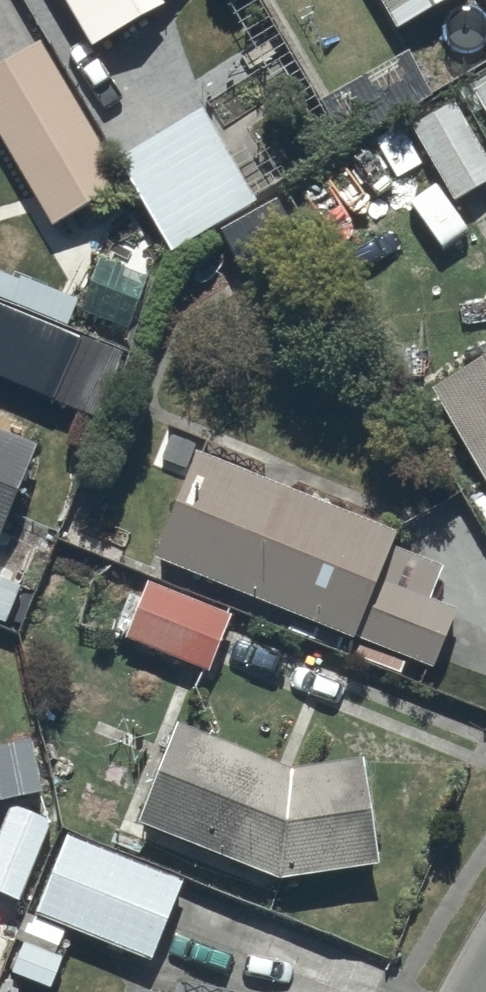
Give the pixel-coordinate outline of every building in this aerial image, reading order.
[(89,62),(164,18),(154,0),(53,0),(89,62)] [(398,45),(472,1),(471,0),(372,0),(398,45)] [(0,81),(0,151),(50,239),(123,197),(43,57),(0,81)] [(485,124),(485,86),(470,95),(485,124)] [(452,212),(485,193),(485,170),(453,111),(410,135),(452,212)] [(204,124),(117,170),(166,262),(252,216),(204,124)] [(217,247),(243,292),(304,256),(278,211),(217,247)] [(100,270),(79,324),(127,342),(147,288),(100,270)] [(63,334),(67,336),(77,311),(0,280),(0,309),(63,334)] [(83,344),(68,382),(107,398),(111,389),(117,392),(126,368),(121,366),(123,360),(83,344)] [(30,397),(43,362),(0,346),(0,386),(30,397)] [(429,402),(485,499),(485,369),(429,402)] [(34,460),(0,445),(0,538),(34,460)] [(197,465),(152,572),(353,657),(357,649),(427,679),(449,627),(378,597),(398,550),(197,465)] [(127,644),(125,650),(209,682),(230,626),(147,594),(142,607),(129,602),(115,639),(127,644)] [(176,743),(135,839),(284,895),(379,880),(364,776),(287,788),(176,743)] [(0,752),(0,806),(42,798),(33,745),(0,752)] [(12,819),(0,846),(0,906),(16,913),(50,835),(12,819)] [(68,843),(35,922),(27,919),(15,949),(23,952),(11,981),(35,991),(52,991),(69,952),(62,949),(65,940),(147,975),(183,892),(68,843)]
